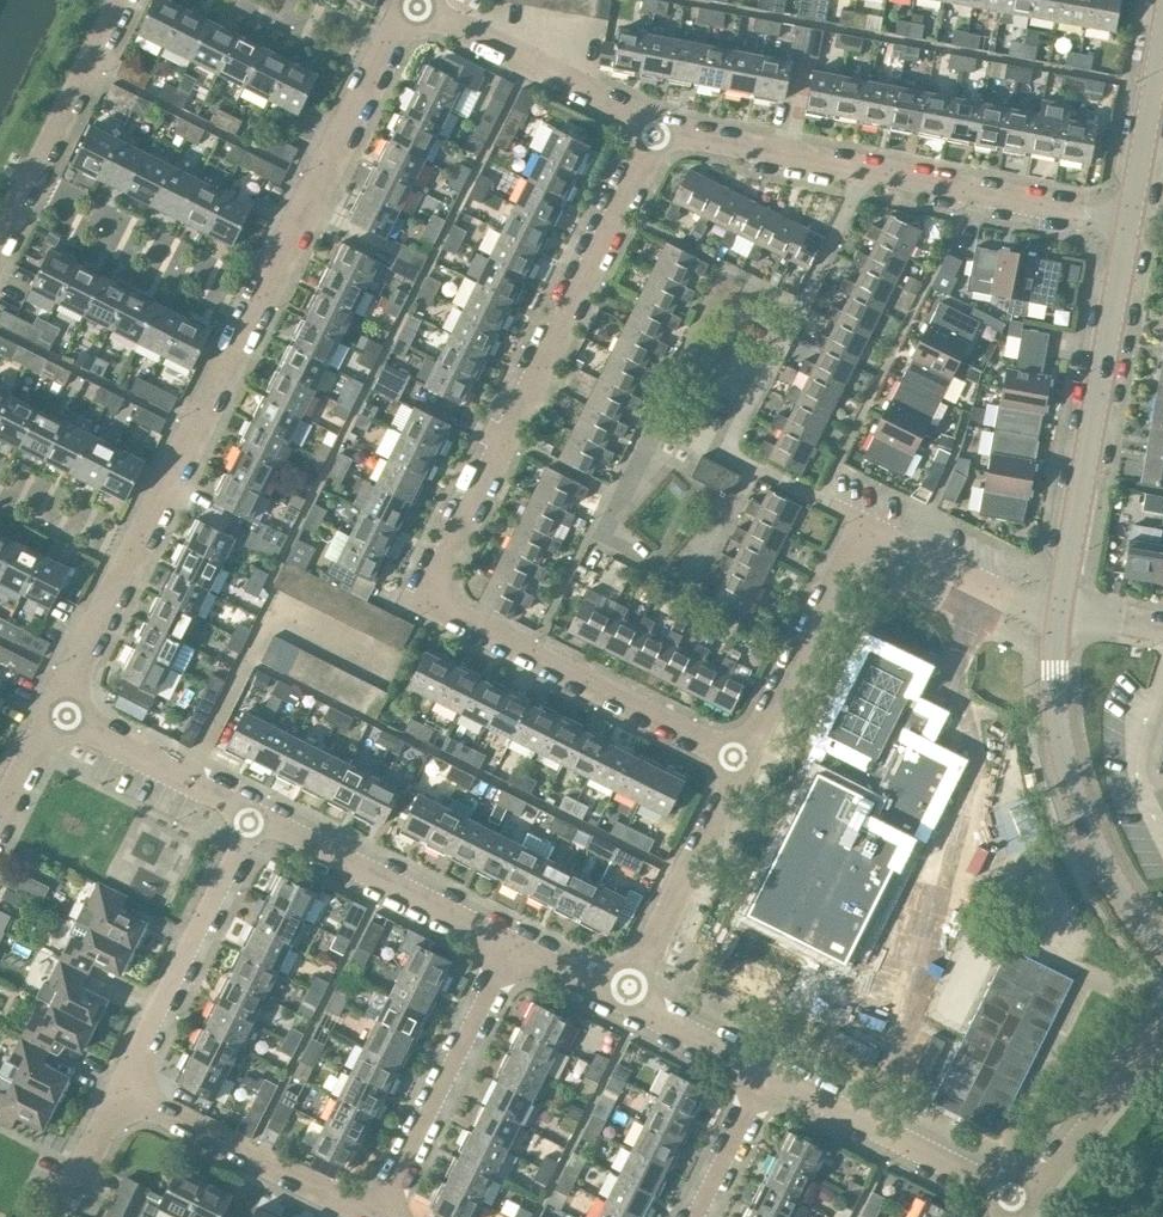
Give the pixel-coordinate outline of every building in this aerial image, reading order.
[(165,46),(185,8),(169,0),(153,0),(137,32),(165,46)] [(550,9),(551,0),(537,0),(535,6),(550,9)] [(564,12),(566,0),(551,0),(550,9),(564,12)] [(579,15),(581,0),(566,0),(564,12),(579,15)] [(593,17),(596,0),(581,0),(579,15),(593,17)] [(593,17),(608,20),(612,0),(596,0),(593,17)] [(656,0),(642,0),(640,11),(653,13),(656,0)] [(662,0),(656,0),(653,13),(666,16),(668,1),(662,0)] [(772,0),(742,0),(741,5),(771,10),(772,0)] [(771,10),(784,13),(786,0),(772,0),(771,10)] [(814,0),(799,0),(796,15),(811,18),(814,0)] [(811,18),(825,21),(825,20),(829,0),(814,0),(811,18)] [(973,5),(1001,10),(1003,0),(974,0),(973,5)] [(999,22),(1009,24),(1011,12),(1029,15),(1032,0),(1003,0),(1001,10),(999,17),(999,22)] [(1029,15),(1058,20),(1061,0),(1032,0),(1029,15)] [(1058,20),(1086,25),(1091,0),(1061,0),(1058,20)] [(1086,25),(1114,31),(1120,0),(1091,0),(1086,25)] [(710,23),(712,9),(699,7),(697,21),(710,23)] [(165,46),(191,59),(210,21),(185,8),(165,46)] [(852,25),(855,11),(841,8),(838,23),(852,25)] [(725,12),(712,9),(710,23),(723,25),(725,12)] [(867,14),(855,11),(852,25),(865,28),(867,14)] [(766,34),(769,20),(756,17),(753,32),(766,34)] [(909,36),(912,21),(897,19),(895,33),(909,36)] [(781,22),(769,20),(766,34),(779,36),(781,22)] [(191,59),(218,73),(237,34),(210,21),(191,59)] [(924,24),(912,21),(909,36),(922,38),(924,24)] [(804,56),(809,27),(795,24),(790,53),(804,56)] [(823,29),(809,27),(804,56),(818,58),(823,29)] [(603,40),(599,63),(613,66),(612,71),(634,75),(634,74),(632,73),(632,70),(641,72),(642,72),(650,34),(620,28),(618,43),(603,40)] [(965,46),(968,32),(954,30),(952,44),(965,46)] [(847,49),(850,35),(837,32),(835,47),(847,49)] [(980,34),(968,32),(965,46),(978,49),(980,34)] [(218,73),(244,86),(263,48),(237,34),(218,73)] [(642,72),(642,76),(662,80),(662,79),(660,79),(661,75),(669,77),(670,77),(677,39),(650,34),(642,72)] [(863,37),(850,35),(847,49),(860,51),(863,37)] [(669,77),(669,82),(690,86),(690,84),(688,84),(689,81),(698,82),(699,82),(706,44),(677,39),(670,77),(669,77)] [(1021,57),(1024,42),(1010,40),(1007,54),(1021,57)] [(1037,45),(1024,42),(1021,57),(1034,59),(1037,45)] [(904,60),(907,45),(893,43),(890,58),(904,60)] [(699,82),(698,87),(718,91),(719,90),(716,89),(717,86),(727,88),(734,50),(706,44),(699,82)] [(919,47),(907,45),(904,60),(917,62),(919,47)] [(290,61),(263,48),(244,86),(271,100),(290,61)] [(727,88),(726,92),(747,96),(747,95),(745,95),(745,91),(756,93),(762,55),(734,50),(727,88)] [(1065,65),(1078,67),(1080,53),(1068,51),(1065,65)] [(961,70),(963,56),(950,53),(948,67),(961,70)] [(1080,53),(1078,67),(1091,69),(1093,55),(1080,53)] [(462,85),(475,90),(483,74),(443,55),(436,67),(426,62),(412,89),(451,108),(462,85)] [(756,93),(755,98),(775,102),(775,101),(773,100),(773,97),(784,99),(791,61),(762,55),(756,93)] [(976,58),(963,56),(961,70),(973,72),(976,58)] [(116,74),(140,86),(144,88),(150,75),(123,61),(116,74)] [(290,61),(271,100),(299,113),(318,75),(290,61)] [(1017,80),(1020,66),(1006,63),(1004,78),(1017,80)] [(1032,68),(1020,66),(1017,80),(1030,82),(1032,68)] [(806,108),(805,113),(827,117),(827,115),(825,115),(825,112),(834,113),(835,114),(840,86),(842,76),(813,71),(810,85),(806,108)] [(1061,88),(1073,90),(1076,76),(1063,74),(1061,88)] [(834,113),(833,118),(855,122),(855,121),(853,120),(854,117),(863,119),(870,86),(870,82),(842,76),(840,86),(835,114),(834,113)] [(1076,76),(1073,90),(1102,96),(1105,82),(1076,76)] [(170,101),(177,87),(164,81),(158,95),(170,101)] [(863,119),(862,123),(883,128),(884,126),(881,126),(882,123),(891,124),(892,124),(899,87),(893,86),(870,82),(870,86),(863,119)] [(132,110),(139,97),(112,83),(105,97),(132,110)] [(190,93),(177,87),(170,101),(183,108),(190,93)] [(891,124),(890,129),(911,133),(912,132),(909,131),(910,128),(914,129),(919,130),(920,130),(927,93),(899,87),(892,124),(891,124)] [(412,89),(399,115),(438,134),(451,108),(412,89)] [(919,130),(918,134),(940,139),(940,137),(938,137),(938,133),(947,135),(948,135),(955,98),(927,93),(920,130),(919,130)] [(479,122),(492,128),(505,102),(492,96),(479,122)] [(139,97),(132,110),(145,117),(152,103),(139,97)] [(947,135),(946,140),(968,144),(968,143),(966,142),(966,139),(975,141),(976,141),(983,103),(955,98),(948,135),(947,135)] [(1032,151),(1031,156),(1052,160),(1053,159),(1050,159),(1051,155),(1060,157),(1068,120),(1071,105),(1042,100),(1039,114),(1040,114),(1032,152),(1032,151)] [(975,141),(974,145),(996,149),(996,148),(994,148),(995,144),(1004,146),(1011,109),(983,103),(976,141),(975,141)] [(500,132),(513,139),(525,113),(513,106),(500,132)] [(225,125),(230,114),(218,107),(211,122),(219,126),(221,123),(225,125)] [(1004,146),(1003,151),(1024,155),(1025,154),(1022,153),(1023,150),(1032,151),(1032,152),(1040,114),(1039,114),(1011,109),(1004,146)] [(242,119),(230,114),(225,125),(236,130),(242,119)] [(399,115),(386,140),(425,159),(438,134),(399,115)] [(185,137),(192,123),(180,117),(174,132),(185,137)] [(1060,157),(1059,162),(1081,166),(1081,164),(1079,164),(1079,161),(1089,163),(1090,163),(1097,125),(1068,120),(1060,157)] [(486,140),(492,128),(479,122),(473,134),(486,140)] [(205,129),(192,123),(185,137),(198,144),(205,129)] [(72,164),(99,177),(118,140),(90,126),(72,164)] [(554,127),(541,153),(576,170),(575,172),(579,174),(589,154),(588,154),(587,156),(584,154),(589,145),(581,141),(563,132),(554,128),(554,127)] [(506,151),(513,139),(500,132),(494,144),(506,151)] [(299,149),(284,142),(271,135),(264,149),(292,163),(299,149)] [(99,177),(126,191),(145,153),(118,140),(99,177)] [(386,140),(373,166),(411,186),(425,159),(386,140)] [(239,164),(246,150),(234,144),(226,158),(239,164)] [(246,150),(239,164),(280,185),(288,171),(246,150)] [(126,191),(152,204),(171,166),(145,153),(126,191)] [(541,153),(528,179),(563,196),(562,197),(567,199),(576,180),(575,179),(574,181),(571,180),(575,172),(576,170),(541,153)] [(458,162),(453,173),(466,180),(472,169),(458,162)] [(152,204),(179,217),(197,180),(171,166),(152,204)] [(373,166),(361,191),(399,210),(411,186),(373,166)] [(700,214),(717,182),(689,168),(673,200),(674,200),(667,215),(676,220),(681,211),(678,210),(681,204),(700,214)] [(460,192),(466,180),(453,173),(447,186),(460,192)] [(480,173),(474,184),(488,191),(494,179),(480,173)] [(528,179),(515,205),(550,222),(549,223),(554,225),(564,206),(562,205),(561,207),(558,206),(560,202),(562,197),(563,196),(528,179)] [(179,217),(205,231),(224,193),(197,180),(179,217)] [(744,196),(717,182),(700,214),(701,214),(694,229),(703,233),(708,225),(705,224),(708,218),(727,227),(744,196)] [(488,191),(474,184),(468,197),(482,204),(488,191)] [(399,210),(361,191),(347,217),(386,237),(399,210)] [(224,193),(205,231),(233,245),(252,207),(224,193)] [(770,209),(744,196),(727,227),(728,228),(721,242),(730,247),(735,239),(732,238),(735,232),(754,241),(770,209)] [(515,205),(502,231),(537,248),(537,249),(541,251),(551,231),(550,231),(549,233),(545,231),(549,223),(550,222),(515,205)] [(797,223),(770,209),(754,241),(755,242),(748,256),(757,261),(761,252),(759,251),(762,245),(781,255),(797,223)] [(432,213),(427,224),(440,231),(446,220),(432,213)] [(876,240),(908,256),(922,228),(890,213),(882,228),(872,223),(866,234),(877,240),(876,240)] [(797,223),(781,255),(782,255),(775,270),(784,275),(788,266),(786,265),(789,259),(809,269),(825,237),(797,223)] [(434,244),(440,231),(427,224),(420,238),(434,244)] [(454,225),(449,235),(462,242),(467,231),(454,225)] [(502,231),(490,256),(524,273),(524,275),(528,277),(538,257),(537,256),(536,259),(533,257),(537,249),(537,248),(502,231)] [(456,255),(462,242),(449,235),(443,248),(456,255)] [(895,283),(908,256),(876,240),(869,255),(858,250),(852,262),(863,267),(863,268),(895,283)] [(340,241),(327,268),(366,287),(379,260),(340,241)] [(653,269),(696,290),(685,285),(692,270),(703,275),(709,264),(698,258),(699,257),(667,242),(653,269)] [(402,244),(396,256),(421,269),(427,257),(402,244)] [(995,293),(1010,296),(1019,252),(1001,248),(1000,250),(976,245),(967,289),(995,295),(995,293)] [(59,301),(78,263),(49,248),(30,287),(59,301)] [(1019,252),(1010,296),(1007,312),(1025,315),(1028,301),(1053,306),(1062,262),(1037,257),(1037,255),(1019,252)] [(421,269),(396,256),(390,268),(415,281),(421,269)] [(490,256),(477,282),(511,299),(511,300),(515,302),(525,283),(524,282),(523,284),(520,283),(524,275),(524,273),(490,256)] [(59,301),(85,314),(104,276),(78,263),(59,301)] [(327,268),(314,294),(353,313),(366,287),(327,268)] [(881,310),(895,283),(863,268),(856,282),(845,277),(839,289),(850,294),(849,294),(881,310)] [(653,269),(640,296),(682,317),(671,312),(679,296),(690,302),(696,290),(653,269)] [(85,314),(112,328),(131,289),(104,276),(85,314)] [(429,276),(423,287),(436,293),(442,281),(429,276)] [(477,282),(464,307),(499,325),(498,326),(502,328),(512,308),(511,308),(510,310),(507,308),(511,300),(511,299),(477,282)] [(395,287),(389,299),(403,306),(409,294),(395,287)] [(436,293),(423,287),(417,300),(430,306),(436,293)] [(112,328),(138,341),(157,303),(131,289),(112,328)] [(314,294),(301,320),(340,339),(353,313),(314,294)] [(868,337),(881,310),(849,294),(842,309),(831,304),(826,316),(836,321),(868,337)] [(640,296),(626,323),(658,339),(666,323),(676,329),(682,317),(640,296)] [(397,318),(403,306),(389,299),(383,312),(397,318)] [(928,323),(920,339),(960,360),(967,345),(968,346),(981,321),(980,321),(984,312),(971,305),(967,314),(940,301),(929,323),(928,323)] [(138,341),(164,355),(184,316),(157,303),(138,341)] [(452,332),(451,333),(452,334),(486,351),(485,352),(490,354),(499,334),(498,333),(497,336),(494,334),(498,326),(499,325),(464,307),(452,332)] [(45,329),(3,308),(0,314),(0,324),(37,344),(45,329)] [(184,316),(164,355),(192,368),(211,330),(184,316)] [(301,320),(288,345),(327,364),(340,339),(301,320)] [(854,364),(868,337),(836,321),(829,336),(818,331),(812,343),(823,348),(854,364)] [(626,323),(613,350),(645,366),(652,350),(663,356),(669,344),(658,339),(626,323)] [(404,327),(398,338),(410,344),(415,333),(404,327)] [(1003,387),(1048,395),(1051,376),(1042,374),(1050,333),(1023,328),(1015,370),(1006,368),(1003,387)] [(45,329),(37,344),(49,350),(57,335),(45,329)] [(451,333),(439,358),(452,364),(474,375),(473,377),(477,380),(487,360),(486,359),(484,361),(481,360),(485,352),(486,351),(452,334),(451,333)] [(19,345),(0,336),(0,353),(12,359),(15,354),(29,361),(33,352),(19,345)] [(370,338),(363,351),(377,358),(383,345),(370,338)] [(410,344),(398,338),(391,351),(403,357),(410,344)] [(912,357),(902,379),(942,399),(954,374),(953,374),(960,360),(920,339),(911,356),(912,357)] [(288,345),(276,370),(315,389),(327,364),(288,345)] [(841,391),(854,364),(823,348),(815,363),(804,358),(799,370),(809,375),(841,391)] [(90,370),(97,356),(84,350),(78,364),(90,370)] [(613,350),(600,377),(631,392),(639,377),(649,383),(655,371),(645,366),(613,350)] [(371,369),(377,358),(363,351),(358,363),(371,369)] [(109,363),(97,356),(90,370),(102,376),(109,363)] [(439,358),(425,386),(450,398),(460,403),(464,405),(474,385),(473,385),(472,387),(469,385),(473,377),(474,375),(452,364),(439,358)] [(52,380),(59,365),(47,359),(40,374),(52,380)] [(385,362),(378,375),(403,388),(410,375),(385,362)] [(71,371),(59,365),(52,380),(65,385),(71,371)] [(972,368),(967,378),(977,383),(981,372),(972,368)] [(276,370),(263,396),(302,415),(315,389),(276,370)] [(403,388),(378,375),(372,387),(397,400),(403,388)] [(828,418),(841,391),(809,375),(802,390),(791,385),(785,397),(796,402),(828,418)] [(130,390),(143,397),(150,383),(137,376),(130,390)] [(600,377),(586,403),(618,419),(625,404),(636,409),(642,398),(631,392),(600,377)] [(889,400),(881,417),(921,437),(928,423),(930,423),(942,399),(902,379),(891,400),(889,400)] [(150,383),(143,397),(171,411),(177,397),(150,383)] [(105,406),(113,392),(100,386),(93,400),(105,406)] [(999,402),(994,429),(1038,437),(1043,413),(1044,413),(1048,395),(1003,387),(1000,402),(999,402)] [(12,394),(0,388),(0,418),(12,394)] [(344,389),(338,401),(352,408),(357,397),(344,389)] [(124,398),(113,392),(105,406),(118,412),(124,398)] [(19,446),(38,407),(12,394),(0,418),(0,436),(19,446)] [(1150,423),(1162,426),(1162,397),(1155,395),(1150,423)] [(263,396),(250,422),(289,441),(302,415),(263,396)] [(345,420),(352,408),(338,401),(332,414),(345,420)] [(366,401),(360,412),(373,418),(379,407),(366,401)] [(814,445),(828,418),(796,402),(788,417),(778,412),(772,424),(782,429),(814,445)] [(586,403),(573,430),(604,446),(612,431),(622,436),(628,425),(618,419),(586,403)] [(131,420),(159,434),(166,419),(139,405),(131,420)] [(414,406),(401,432),(436,449),(436,451),(440,453),(450,433),(449,433),(447,435),(444,433),(449,424),(445,422),(414,406)] [(19,446),(46,459),(65,421),(38,407),(19,446)] [(373,418),(360,412),(354,424),(367,431),(373,418)] [(914,451),(921,437),(881,417),(873,433),(874,434),(863,457),(903,477),(916,452),(914,451)] [(46,459),(72,473),(91,434),(65,421),(46,459)] [(250,422),(237,448),(276,467),(289,441),(250,422)] [(1145,451),(1162,455),(1162,426),(1150,423),(1145,451)] [(814,445),(782,429),(775,445),(764,439),(758,451),(769,456),(769,457),(800,473),(814,445)] [(991,456),(988,471),(1032,480),(1035,461),(1034,461),(1038,437),(994,429),(989,456),(991,456)] [(604,446),(573,430),(559,458),(590,474),(598,458),(609,463),(615,452),(604,446)] [(401,432),(388,459),(423,476),(423,477),(427,479),(437,459),(436,459),(435,461),(432,459),(436,451),(436,449),(401,432)] [(72,473),(98,486),(117,448),(91,434),(72,473)] [(943,434),(939,445),(950,448),(953,437),(943,434)] [(318,441),(312,452),(326,459),(332,447),(318,441)] [(117,448),(98,486),(125,500),(145,462),(117,448)] [(237,448),(224,473),(263,492),(276,467),(237,448)] [(939,448),(933,460),(944,464),(949,453),(939,448)] [(1145,451),(1139,481),(1162,485),(1162,455),(1145,451)] [(320,471),(326,459),(312,452),(312,454),(307,452),(303,462),(307,464),(306,465),(320,471)] [(340,452),(335,463),(347,470),(353,458),(340,452)] [(690,476),(716,489),(727,467),(701,454),(690,476)] [(954,469),(967,476),(971,458),(957,456),(954,469)] [(388,459),(376,483),(411,501),(410,502),(414,505),(424,485),(423,484),(422,486),(419,485),(423,477),(423,476),(388,459)] [(932,459),(920,485),(933,491),(945,465),(944,464),(933,460),(932,459)] [(347,470),(335,463),(328,476),(341,482),(347,470)] [(533,494),(564,509),(572,494),(583,500),(589,488),(578,483),(578,482),(547,466),(533,494)] [(727,467),(716,489),(721,491),(719,493),(724,496),(726,493),(731,496),(742,474),(727,467)] [(954,470),(942,496),(954,503),(967,477),(954,470)] [(1029,498),(1032,480),(988,471),(985,487),(984,487),(979,515),(1023,523),(1027,498),(1029,498)] [(234,511),(229,522),(282,549),(289,534),(251,516),(263,492),(224,473),(211,500),(234,511)] [(363,481),(352,503),(363,508),(362,510),(398,527),(397,528),(401,530),(411,511),(410,510),(409,512),(406,511),(410,502),(411,501),(376,483),(374,486),(363,481)] [(755,516),(787,532),(801,504),(769,488),(761,503),(750,498),(745,510),(755,515),(755,516)] [(292,492),(287,504),(300,511),(306,499),(292,492)] [(1142,510),(1162,514),(1162,496),(1158,495),(1145,492),(1142,510)] [(533,494),(519,520),(551,536),(558,521),(569,527),(575,515),(564,509),(533,494)] [(294,523),(300,511),(287,504),(281,517),(294,523)] [(315,504),(309,515),(322,521),(327,510),(315,504)] [(362,510),(350,535),(385,553),(384,554),(389,556),(398,536),(397,536),(396,538),(393,536),(397,528),(398,527),(362,510)] [(322,521),(309,515),(303,527),(316,534),(322,521)] [(773,559),(787,532),(755,516),(748,531),(737,525),(731,537),(742,542),(742,543),(773,559)] [(196,518),(182,546),(221,565),(234,540),(275,561),(282,549),(229,522),(224,532),(196,518)] [(519,520),(506,547),(537,563),(545,548),(555,554),(561,542),(551,537),(551,536),(519,520)] [(1151,582),(1158,544),(1131,539),(1133,525),(1117,523),(1111,561),(1124,563),(1122,577),(1151,582)] [(16,542),(0,534),(0,574),(16,542)] [(322,569),(318,576),(324,579),(337,586),(349,592),(359,573),(372,580),(376,582),(386,562),(384,561),(383,563),(380,562),(384,554),(385,553),(350,535),(337,561),(331,559),(325,571),(322,569)] [(23,594),(43,555),(16,542),(0,574),(0,583),(23,594)] [(760,586),(773,559),(742,543),(734,558),(723,553),(717,565),(728,570),(760,586)] [(1162,584),(1162,545),(1158,544),(1151,582),(1162,584)] [(182,546),(170,571),(209,591),(221,565),(182,546)] [(506,547),(492,574),(524,590),(531,576),(542,581),(548,569),(537,564),(537,563),(506,547)] [(43,555),(23,594),(51,608),(71,569),(43,555)] [(285,560),(272,586),(285,592),(298,566),(286,560),(285,560)] [(249,579),(263,586),(269,573),(256,566),(249,579)] [(298,566),(285,592),(298,599),(311,573),(298,566)] [(760,586),(728,570),(720,586),(710,580),(704,592),(714,597),(714,598),(746,614),(760,586)] [(170,571),(156,597),(195,617),(209,591),(170,571)] [(311,573),(298,599),(311,605),(324,579),(318,576),(311,573)] [(524,590),(492,574),(478,602),(510,618),(517,603),(528,608),(534,596),(523,591),(524,590)] [(263,586),(249,579),(244,590),(257,596),(263,586)] [(324,579),(311,605),(324,612),(337,586),(324,579)] [(337,586),(324,612),(337,618),(350,592),(349,592),(337,586)] [(595,645),(611,612),(596,604),(601,594),(590,588),(584,599),(584,598),(567,631),(595,645)] [(350,592),(337,618),(349,625),(362,599),(350,592)] [(156,597),(144,623),(183,642),(195,617),(156,597)] [(362,599),(349,625),(362,631),(375,605),(362,599)] [(595,645),(622,658),(638,626),(623,618),(629,607),(617,601),(611,612),(595,645)] [(375,605),(362,631),(375,638),(388,612),(383,609),(375,605)] [(388,612),(375,638),(388,644),(401,618),(388,612)] [(622,658),(649,671),(665,639),(650,632),(656,621),(644,615),(639,626),(638,626),(622,658)] [(401,618),(388,644),(401,650),(404,644),(414,625),(401,618)] [(671,629),(681,633),(685,624),(676,619),(671,629)] [(232,635),(245,642),(252,629),(239,622),(232,635)] [(144,623),(131,649),(170,668),(180,673),(193,647),(183,642),(144,623)] [(707,624),(699,641),(711,647),(719,630),(707,624)] [(51,643),(37,636),(23,628),(15,643),(44,657),(51,643)] [(649,671),(676,685),(692,652),(678,645),(683,634),(671,629),(666,639),(665,639),(649,671)] [(260,661),(272,667),(285,640),(273,634),(260,661)] [(239,652),(245,642),(232,635),(226,646),(239,652)] [(272,667),(285,673),(299,647),(285,640),(272,667)] [(808,790),(746,913),(845,963),(853,946),(862,950),(877,918),(902,870),(909,856),(917,840),(951,771),(955,763),(921,746),(937,715),(906,699),(921,669),(921,668),(916,666),(868,641),(820,737),(826,740),(812,767),(811,769),(817,773),(808,790)] [(676,685),(703,698),(719,666),(705,659),(710,648),(698,642),(693,653),(692,652),(676,685)] [(33,679),(40,666),(0,645),(0,662),(33,679)] [(285,673),(298,680),(312,654),(299,647),(285,673)] [(170,668),(131,649),(118,673),(122,675),(114,692),(149,710),(170,668)] [(408,685),(408,686),(435,700),(452,666),(452,665),(453,665),(455,661),(435,651),(434,652),(437,653),(435,656),(425,651),(408,685)] [(298,680),(311,686),(325,660),(312,654),(298,680)] [(719,666),(703,698),(731,712),(747,680),(732,672),(737,662),(725,656),(720,666),(719,666)] [(311,686),(324,693),(338,667),(325,660),(311,686)] [(452,666),(435,700),(452,708),(462,713),(479,678),(478,678),(480,674),(461,664),(460,665),(462,666),(461,669),(453,665),(452,665),(452,666)] [(324,693),(337,699),(351,673),(338,667),(324,693)] [(212,673),(206,686),(219,692),(225,680),(212,673)] [(337,699),(351,706),(364,680),(351,673),(337,699)] [(479,678),(462,713),(487,726),(505,691),(504,691),(506,686),(486,677),(486,678),(488,679),(486,682),(479,678)] [(272,692),(284,698),(291,685),(279,679),(272,692)] [(351,706),(363,712),(376,686),(364,680),(351,706)] [(291,685),(284,698),(296,704),(302,691),(291,685)] [(219,692),(206,686),(193,713),(205,719),(219,692)] [(376,686),(363,712),(377,719),(390,693),(376,686)] [(505,691),(487,726),(512,738),(530,704),(530,703),(532,699),(512,689),(511,691),(514,692),(512,695),(505,691)] [(530,704),(512,738),(538,751),(556,716),(555,716),(557,712),(538,702),(537,703),(539,704),(538,708),(530,704)] [(335,726),(342,710),(330,704),(323,720),(335,726)] [(354,716),(342,710),(335,726),(347,732),(354,716)] [(227,745),(225,750),(245,760),(245,759),(243,757),(245,754),(253,758),(253,759),(271,724),(245,711),(227,745)] [(556,716),(538,751),(564,764),(581,729),(583,725),(563,715),(563,716),(565,717),(563,720),(556,716)] [(417,738),(424,723),(415,719),(409,734),(417,738)] [(434,728),(424,723),(417,738),(428,743),(434,728)] [(253,758),(251,763),(270,773),(271,771),(269,770),(271,767),(279,771),(280,772),(297,737),(271,724),(253,759),(253,758)] [(581,729),(564,764),(589,777),(607,742),(609,738),(589,728),(589,729),(591,730),(589,733),(581,729)] [(387,749),(393,736),(381,729),(375,743),(387,749)] [(405,741),(393,736),(387,749),(399,755),(405,741)] [(279,771),(276,776),(296,785),(297,784),(295,783),(296,780),(304,784),(305,784),(322,750),(297,737),(280,772),(279,771)] [(607,742),(589,777),(615,790),(633,755),(632,755),(634,751),(615,741),(614,742),(616,743),(615,746),(607,742)] [(468,763),(476,749),(462,742),(455,757),(468,763)] [(486,754),(476,749),(468,763),(479,768),(486,754)] [(304,784),(302,788),(322,798),(322,797),(320,796),(322,793),(330,797),(331,798),(349,763),(322,750),(305,784),(304,784)] [(633,755),(615,790),(640,803),(658,768),(660,763),(640,754),(640,755),(642,756),(640,759),(633,755)] [(330,797),(328,801),(347,811),(348,810),(346,809),(347,806),(356,810),(374,775),(349,763),(331,798),(330,797)] [(458,783),(465,771),(451,764),(445,777),(458,783)] [(658,768),(640,803),(666,816),(684,781),(686,776),(666,766),(666,768),(668,769),(666,772),(658,768)] [(519,788),(526,774),(513,768),(506,782),(519,788)] [(475,776),(465,771),(458,783),(469,789),(475,776)] [(537,780),(526,774),(519,788),(530,794),(537,780)] [(399,788),(374,775),(354,814),(380,827),(399,788)] [(509,809),(515,796),(502,789),(496,803),(509,809)] [(410,790),(399,811),(407,816),(404,824),(402,828),(399,832),(419,842),(420,841),(418,840),(419,837),(427,841),(429,841),(446,808),(410,790)] [(571,813),(578,800),(564,793),(558,807),(571,813)] [(526,801),(515,796),(509,809),(521,815),(526,801)] [(588,805),(578,800),(571,813),(582,819),(588,805)] [(427,841),(425,845),(445,855),(445,854),(443,853),(445,849),(453,854),(454,854),(471,820),(452,811),(446,808),(429,841),(427,841)] [(560,835),(567,821),(554,815),(548,829),(560,835)] [(453,854),(451,858),(470,868),(471,867),(469,865),(471,862),(479,866),(479,867),(496,833),(471,820),(454,854),(453,854)] [(612,833),(623,838),(629,826),(618,820),(612,833)] [(578,827),(567,821),(560,835),(572,840),(578,827)] [(629,826),(623,838),(650,851),(656,839),(629,826)] [(479,866),(477,871),(496,881),(497,879),(495,878),(496,875),(504,879),(505,880),(522,846),(496,833),(479,867),(479,866)] [(504,879),(502,884),(522,893),(522,892),(520,891),(522,888),(530,892),(531,893),(548,859),(554,846),(529,833),(522,846),(505,880),(504,879)] [(600,854),(610,859),(612,860),(618,847),(607,841),(600,854)] [(608,881),(617,862),(638,873),(645,861),(618,847),(612,860),(610,859),(601,878),(608,881)] [(530,892),(528,896),(547,906),(548,905),(546,904),(548,901),(556,905),(557,906),(574,872),(548,859),(531,893),(530,892)] [(0,881),(0,882),(5,884),(17,890),(25,875),(7,866),(0,881)] [(556,905),(553,909),(573,919),(574,918),(572,917),(573,914),(581,918),(582,918),(599,884),(574,872),(557,906),(556,905)] [(278,874),(268,893),(269,894),(270,892),(274,893),(269,901),(269,903),(303,920),(317,893),(316,893),(282,876),(278,874)] [(84,904),(76,920),(80,922),(132,948),(145,922),(121,910),(127,897),(99,883),(88,906),(84,904)] [(581,918),(579,922),(599,932),(599,931),(597,930),(599,927),(608,931),(612,923),(625,897),(599,884),(582,918),(581,918)] [(265,899),(255,919),(256,920),(258,917),(261,919),(257,927),(256,928),(291,945),(303,920),(269,903),(269,901),(265,899)] [(3,931),(11,916),(0,910),(0,930),(3,931)] [(337,935),(336,936),(349,943),(356,930),(334,919),(328,931),(337,935)] [(364,934),(357,946),(370,953),(377,941),(384,926),(370,919),(364,934)] [(80,922),(60,960),(89,974),(95,961),(119,974),(132,948),(80,922)] [(252,925),(242,945),(244,945),(245,943),(248,945),(244,953),(243,954),(278,971),(291,945),(256,928),(257,927),(252,925)] [(410,928),(400,948),(411,953),(403,969),(437,986),(437,987),(441,990),(451,970),(450,969),(449,971),(446,970),(451,960),(431,950),(436,941),(410,928)] [(344,954),(349,943),(336,936),(330,947),(344,954)] [(370,953),(357,946),(351,958),(364,964),(370,953)] [(240,951),(230,970),(231,971),(232,969),(235,970),(231,978),(231,979),(265,996),(278,971),(243,954),(244,953),(240,951)] [(60,991),(53,1005),(94,1025),(106,999),(82,987),(89,974),(60,960),(48,985),(60,991)] [(403,969),(390,995),(425,1012),(424,1013),(428,1015),(438,995),(437,995),(436,997),(433,995),(437,987),(437,986),(403,969)] [(316,975),(310,987),(324,994),(330,982),(316,975)] [(227,976),(217,996),(218,997),(219,994),(222,996),(218,1004),(253,1022),(265,996),(231,979),(231,978),(227,976)] [(338,986),(332,998),(345,1004),(351,992),(338,986)] [(318,1006),(324,994),(310,987),(304,999),(318,1006)] [(390,995),(377,1020),(412,1037),(411,1039),(415,1041),(425,1021),(424,1021),(423,1023),(420,1021),(424,1013),(425,1012),(390,995)] [(345,1004),(332,998),(326,1009),(339,1016),(345,1004)] [(214,1002),(204,1022),(205,1022),(206,1020),(209,1022),(205,1030),(240,1047),(253,1022),(218,1004),(214,1002)] [(533,1002),(523,1021),(524,1022),(525,1020),(528,1021),(524,1029),(559,1046),(571,1021),(537,1004),(533,1002)] [(302,1003),(298,1013),(311,1020),(316,1010),(302,1003)] [(34,1013),(22,1037),(50,1051),(57,1038),(81,1051),(94,1025),(53,1005),(46,1018),(34,1013)] [(377,1020),(365,1046),(399,1063),(398,1064),(402,1067),(412,1047),(411,1046),(410,1048),(407,1047),(411,1039),(412,1037),(377,1020)] [(319,1023),(307,1049),(320,1055),(332,1030),(319,1023)] [(290,1026),(285,1038),(299,1045),(305,1032),(290,1026)] [(520,1027),(510,1047),(511,1047),(512,1045),(515,1047),(514,1049),(511,1054),(546,1072),(559,1046),(524,1029),(520,1027)] [(201,1028),(191,1047),(192,1048),(193,1046),(196,1047),(192,1055),(227,1073),(240,1047),(205,1030),(201,1028)] [(50,1051),(22,1037),(9,1062),(6,1061),(0,1074),(0,1075),(55,1102),(68,1076),(44,1064),(50,1051)] [(293,1057),(299,1045),(285,1038),(279,1050),(293,1057)] [(365,1046),(352,1071),(386,1088),(385,1090),(389,1092),(399,1072),(398,1072),(397,1074),(394,1072),(398,1064),(399,1063),(365,1046)] [(320,1055),(307,1049),(294,1075),(307,1081),(320,1055)] [(591,1062),(604,1069),(610,1058),(597,1052),(591,1062)] [(188,1053),(178,1073),(179,1074),(180,1071),(184,1073),(179,1082),(214,1100),(227,1073),(192,1055),(188,1053)] [(507,1053),(497,1073),(498,1073),(499,1071),(502,1073),(498,1080),(533,1098),(546,1072),(511,1054),(511,1055),(507,1053)] [(598,1082),(604,1069),(591,1062),(585,1076),(598,1082)] [(618,1062),(612,1073),(625,1080),(631,1069),(618,1062)] [(352,1071),(339,1097),(373,1114),(372,1116),(376,1118),(386,1098),(385,1098),(384,1100),(381,1098),(385,1090),(386,1088),(352,1071)] [(671,1072),(659,1097),(693,1114),(692,1116),(696,1118),(706,1098),(705,1097),(704,1100),(701,1098),(705,1089),(671,1072)] [(612,1073),(606,1086),(599,1100),(612,1107),(619,1092),(625,1080),(612,1073)] [(245,1074),(242,1081),(260,1089),(266,1078),(259,1076),(257,1080),(245,1074)] [(0,1075),(0,1123),(12,1128),(18,1115),(42,1128),(55,1102),(0,1075)] [(266,1078),(260,1089),(274,1096),(279,1085),(266,1078)] [(494,1079),(484,1098),(485,1099),(486,1097),(489,1098),(486,1106),(521,1123),(533,1098),(498,1080),(498,1081),(494,1079)] [(274,1096),(260,1089),(248,1115),(261,1122),(274,1096)] [(287,1089),(282,1100),(294,1106),(300,1095),(287,1089)] [(339,1097),(327,1122),(360,1139),(359,1141),(364,1143),(373,1124),(372,1123),(371,1125),(368,1124),(372,1116),(373,1114),(339,1097)] [(659,1097),(646,1122),(680,1139),(679,1141),(683,1143),(693,1124),(692,1123),(691,1125),(688,1124),(692,1116),(693,1114),(659,1097)] [(294,1106),(282,1100),(269,1126),(281,1132),(294,1106)] [(570,1103),(565,1114),(579,1120),(584,1110),(570,1103)] [(481,1104),(471,1124),(472,1124),(473,1122),(476,1124),(473,1131),(508,1149),(521,1123),(486,1106),(485,1106),(481,1104)] [(572,1133),(579,1120),(565,1114),(559,1127),(572,1133)] [(592,1114),(587,1124),(600,1131),(605,1120),(592,1114)] [(327,1122),(313,1150),(346,1167),(351,1169),(361,1149),(359,1149),(358,1151),(355,1149),(359,1141),(360,1139),(327,1122)] [(646,1122),(633,1148),(667,1165),(666,1167),(670,1169),(680,1149),(679,1149),(678,1151),(675,1149),(679,1141),(680,1139),(646,1122)] [(600,1131),(587,1124),(581,1137),(594,1144),(600,1131)] [(468,1130),(458,1150),(459,1150),(460,1148),(463,1150),(460,1157),(495,1175),(508,1149),(473,1131),(472,1132),(468,1130)] [(787,1130),(777,1150),(779,1150),(780,1148),(783,1150),(779,1157),(813,1175),(826,1149),(795,1134),(787,1130)] [(633,1148),(621,1173),(654,1190),(653,1192),(657,1195),(667,1175),(666,1174),(665,1177),(662,1175),(666,1167),(667,1165),(633,1148)] [(545,1154),(540,1165),(553,1172),(559,1161),(545,1154)] [(455,1155),(445,1175),(446,1176),(448,1174),(451,1175),(447,1182),(452,1185),(483,1200),(495,1175),(460,1157),(459,1158),(455,1155)] [(774,1155),(765,1175),(766,1176),(767,1174),(770,1175),(766,1183),(800,1200),(811,1180),(813,1175),(779,1157),(779,1158),(774,1155)] [(546,1185),(553,1172),(540,1165),(533,1178),(546,1185)] [(567,1165),(562,1176),(574,1182),(580,1171),(567,1165)] [(207,1182),(178,1167),(163,1196),(126,1177),(105,1216),(154,1216),(159,1206),(180,1216),(189,1216),(207,1182)] [(608,1199),(642,1216),(641,1216),(646,1216),(654,1201),(653,1200),(652,1202),(649,1201),(653,1192),(654,1190),(621,1173),(608,1199)] [(574,1182),(562,1176),(555,1189),(568,1195),(574,1182)] [(845,1191),(859,1198),(865,1187),(851,1180),(845,1191)] [(432,1201),(434,1201),(435,1199),(438,1201),(437,1203),(433,1210),(446,1216),(474,1216),(483,1200),(452,1185),(447,1182),(447,1183),(442,1181),(432,1201)] [(752,1201),(753,1201),(754,1199),(757,1201),(753,1209),(769,1216),(792,1216),(800,1200),(766,1183),(762,1181),(752,1201)] [(224,1212),(233,1195),(207,1182),(189,1216),(234,1216),(224,1212)] [(852,1211),(859,1198),(845,1191),(839,1204),(852,1211)] [(872,1191),(867,1202),(880,1209),(886,1197),(872,1191)] [(599,1216),(641,1216),(642,1216),(608,1199),(599,1216)] [(917,1216),(960,1216),(926,1199),(917,1216)] [(867,1202),(860,1214),(865,1216),(876,1216),(880,1209),(867,1202)] [(515,1216),(516,1216),(530,1216),(533,1213),(520,1206),(515,1216)] [(257,1207),(252,1216),(277,1216),(257,1207)] [(743,1216),(769,1216),(753,1209),(749,1207),(743,1216)]
